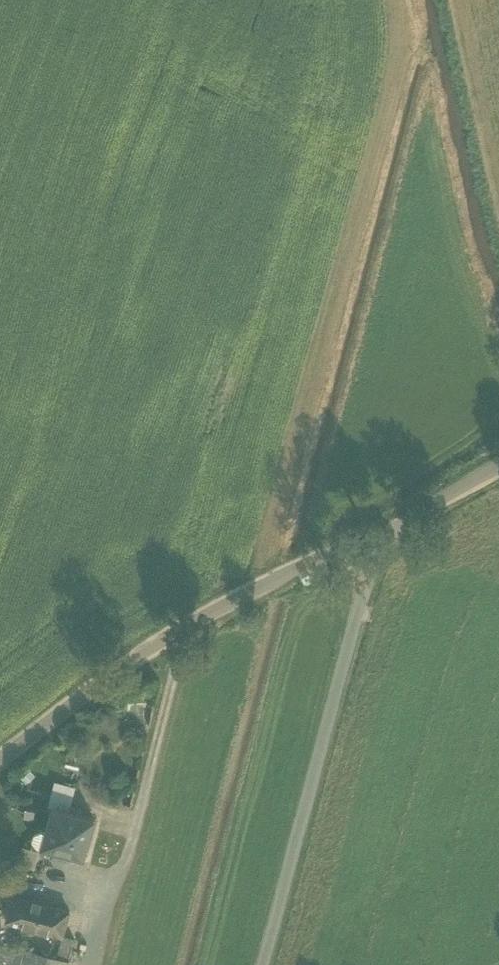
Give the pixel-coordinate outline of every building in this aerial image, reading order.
[(145,717),(146,702),(129,702),(128,716),(145,717)] [(61,783),(54,808),(74,813),(81,788),(61,783)] [(74,813),(54,808),(47,831),(45,830),(40,830),(37,832),(35,835),(35,841),(39,845),(44,846),(85,857),(94,818),(74,813)] [(69,911),(13,896),(6,921),(62,936),(63,936),(69,911)] [(74,939),(63,936),(62,936),(57,956),(69,959),(74,939)] [(0,942),(0,964),(18,964),(23,948),(0,942)] [(23,948),(18,964),(68,964),(70,960),(69,959),(57,956),(23,948)]
